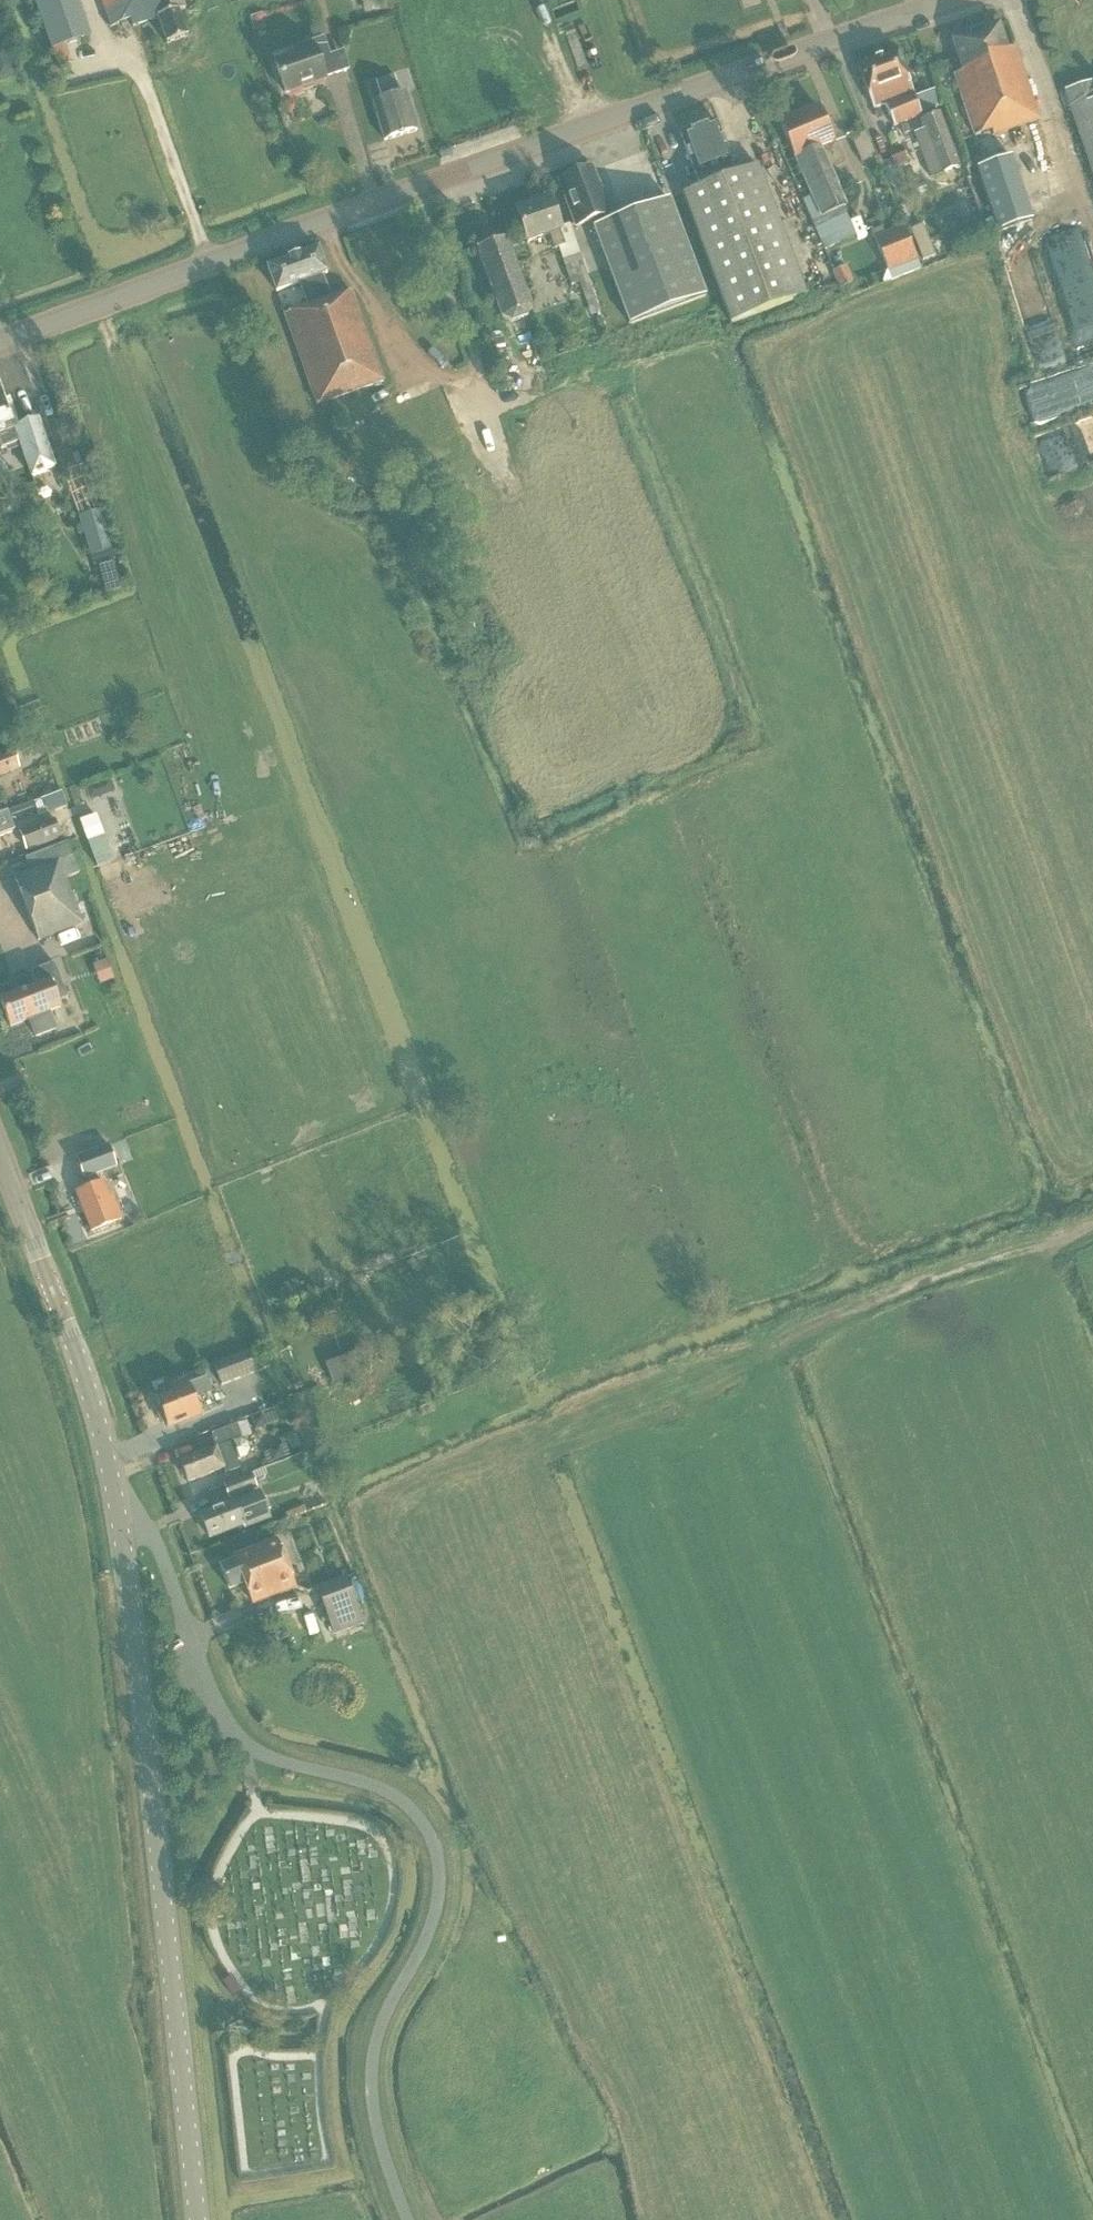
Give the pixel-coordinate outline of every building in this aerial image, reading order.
[(58,65),(97,51),(78,0),(34,0),(58,65)] [(187,36),(178,11),(185,8),(182,0),(101,0),(111,27),(131,20),(133,26),(157,17),(167,44),(187,36)] [(1006,46),(999,23),(952,39),(962,70),(953,73),(974,135),(991,129),(992,132),(1038,117),(1013,43),(1006,46)] [(343,51),(330,55),(323,36),(291,47),(295,58),(275,65),(285,92),(326,78),(347,70),(343,51)] [(914,93),(898,51),(858,66),(874,108),(884,104),(893,125),(921,115),(912,93),(914,93)] [(384,139),(417,129),(405,92),(399,94),(393,73),(374,79),(380,100),(373,102),(384,139)] [(1065,90),(1092,174),(1092,80),(1065,90)] [(833,141),(818,105),(780,122),(795,158),(811,197),(804,199),(826,248),(856,236),(844,205),(845,205),(820,147),(833,141)] [(960,164),(940,111),(920,118),(924,128),(913,132),(929,175),(960,164)] [(732,162),(716,120),(680,133),(696,174),(700,186),(682,193),(731,322),(806,293),(757,164),(735,173),(731,162),(732,162)] [(909,160),(903,144),(891,149),(897,165),(909,160)] [(1032,219),(1010,154),(976,165),(999,230),(1032,219)] [(557,179),(575,227),(610,214),(592,166),(557,179)] [(982,216),(969,177),(956,182),(969,220),(982,216)] [(560,227),(550,198),(516,210),(527,240),(549,233),(554,248),(560,246),(573,285),(590,278),(571,224),(560,227)] [(593,228),(629,324),(705,296),(686,244),(669,199),(593,228)] [(919,260),(906,224),(877,235),(890,270),(919,260)] [(529,306),(506,237),(476,247),(500,316),(509,321),(525,316),(529,306)] [(940,254),(935,240),(919,246),(924,260),(940,254)] [(327,272),(318,248),(268,266),(276,291),(299,283),(308,305),(285,314),(318,402),(384,378),(351,290),(332,297),(323,274),(327,272)] [(855,282),(848,265),(834,272),(841,288),(855,282)] [(1,442),(4,449),(19,443),(13,428),(17,427),(0,381),(0,442),(1,442)] [(460,431),(441,384),(340,425),(360,474),(427,448),(426,445),(460,431)] [(13,428),(19,443),(31,475),(54,467),(37,419),(17,427),(13,428)] [(116,558),(102,509),(80,516),(95,565),(116,558)] [(14,752),(0,757),(0,775),(20,768),(14,752)] [(14,829),(7,810),(5,811),(5,810),(0,812),(0,834),(14,829)] [(108,833),(102,813),(82,819),(88,839),(108,833)] [(63,837),(56,818),(21,831),(27,849),(63,837)] [(29,870),(14,876),(38,939),(82,922),(64,877),(78,871),(66,840),(24,857),(29,870)] [(0,999),(11,1026),(61,1006),(59,1000),(67,997),(54,962),(30,971),(35,984),(0,999)] [(75,1156),(81,1172),(116,1159),(110,1143),(75,1156)] [(109,1196),(102,1181),(76,1191),(91,1230),(121,1218),(112,1195),(109,1196)] [(256,1371),(247,1349),(214,1363),(223,1385),(256,1371)] [(354,1375),(349,1359),(330,1366),(335,1382),(354,1375)] [(211,1390),(206,1376),(173,1389),(174,1392),(156,1399),(160,1407),(156,1408),(162,1423),(165,1421),(167,1426),(200,1413),(194,1396),(211,1390)] [(217,1446),(180,1460),(188,1481),(223,1467),(226,1473),(241,1467),(231,1441),(252,1433),(247,1420),(212,1433),(217,1446)] [(286,1443),(262,1453),(267,1464),(290,1454),(286,1443)] [(224,1484),(231,1503),(258,1493),(251,1474),(224,1484)] [(258,1493),(231,1503),(201,1514),(210,1537),(243,1525),(245,1530),(270,1521),(259,1492),(258,1493)] [(238,1560),(221,1565),(229,1588),(245,1582),(253,1603),(295,1588),(278,1541),(236,1556),(238,1560)] [(364,1624),(347,1576),(318,1586),(335,1634),(364,1624)] [(233,1997),(242,1991),(230,1974),(221,1981),(233,1997)]
